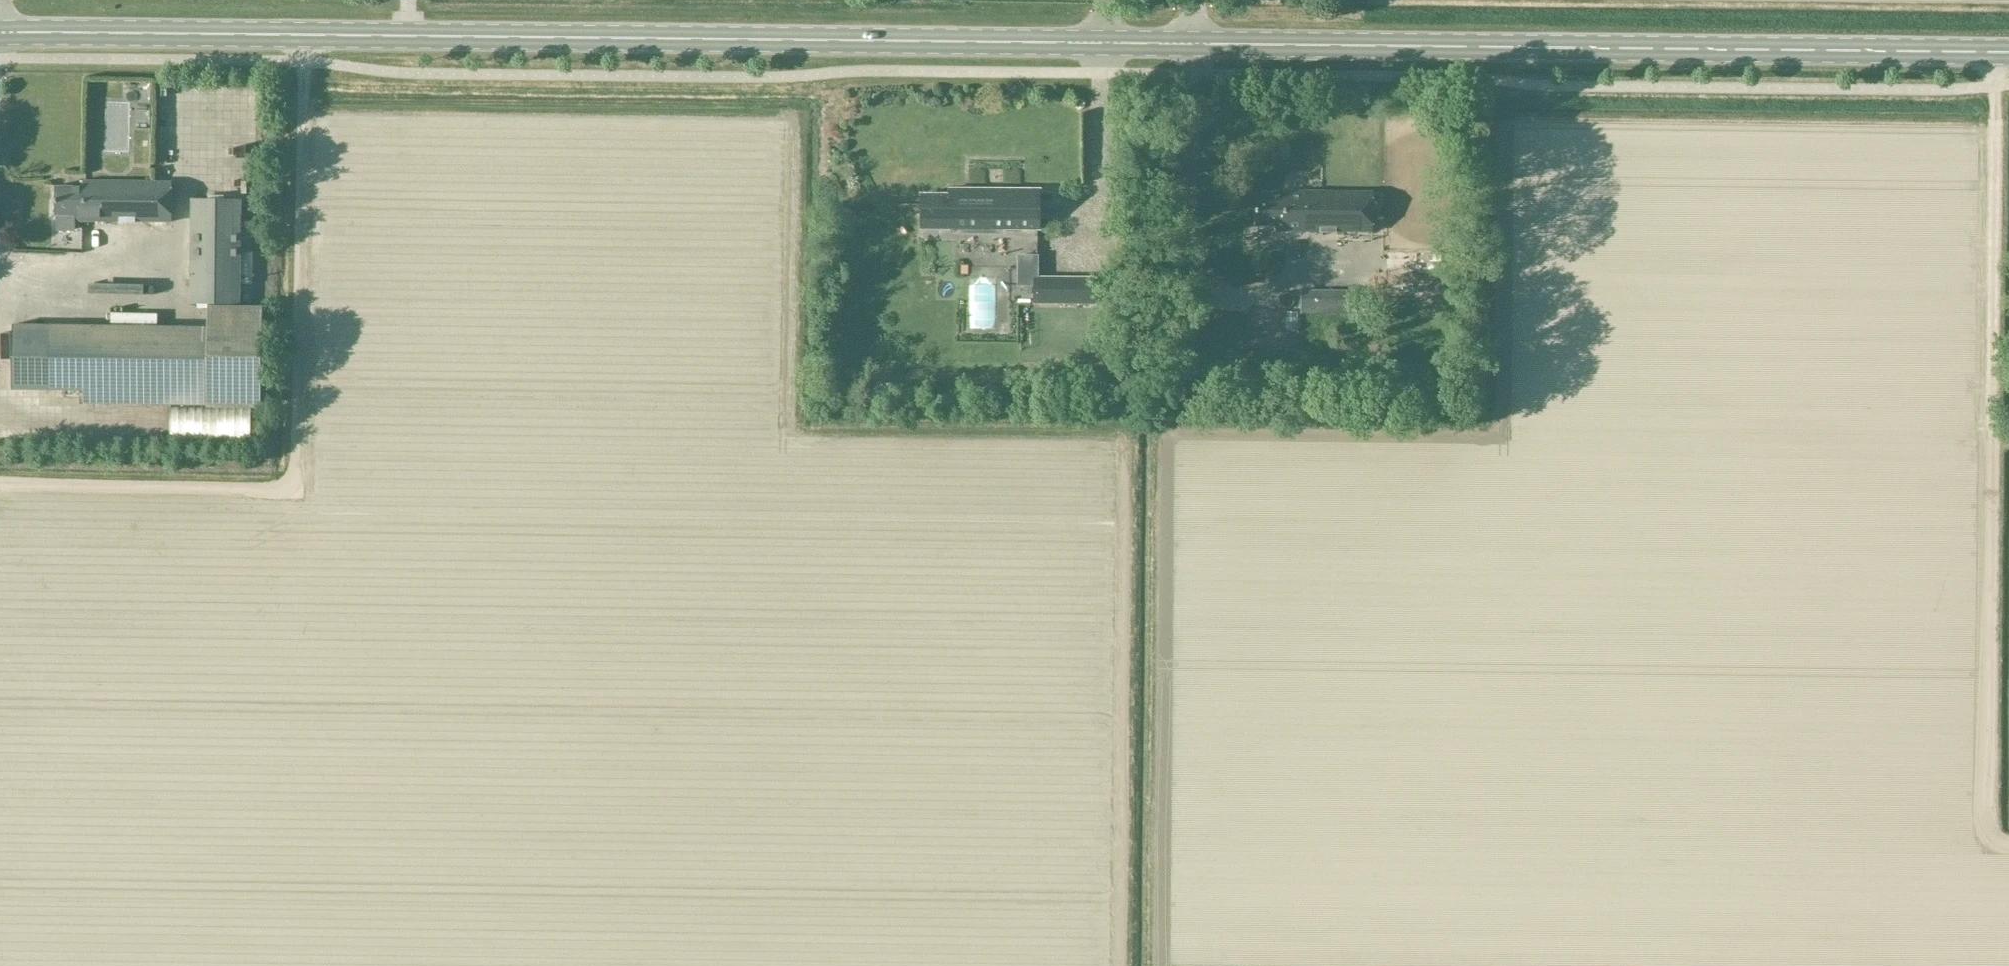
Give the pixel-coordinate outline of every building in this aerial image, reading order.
[(172,183),(83,182),(83,188),(55,188),(55,216),(76,216),(76,222),(172,223),(172,183)] [(950,196),(922,195),(922,224),(942,224),(942,230),(1038,230),(1038,190),(950,190),(950,196)] [(1372,193),(1284,192),(1283,198),(1255,197),(1255,226),(1275,226),(1275,232),(1372,233),(1372,193)] [(241,306),(242,201),(191,200),(190,306),(241,306)] [(1095,280),(1035,279),(1035,305),(1095,305),(1095,280)] [(1355,316),(1355,292),(1300,292),(1300,315),(1355,316)] [(1018,321),(1019,298),(976,296),(975,320),(1018,321)] [(86,402),(200,404),(262,404),(263,308),(208,308),(208,328),(52,326),(51,389),(86,390),(86,402)] [(51,389),(52,326),(17,326),(16,390),(51,391),(51,389)]
